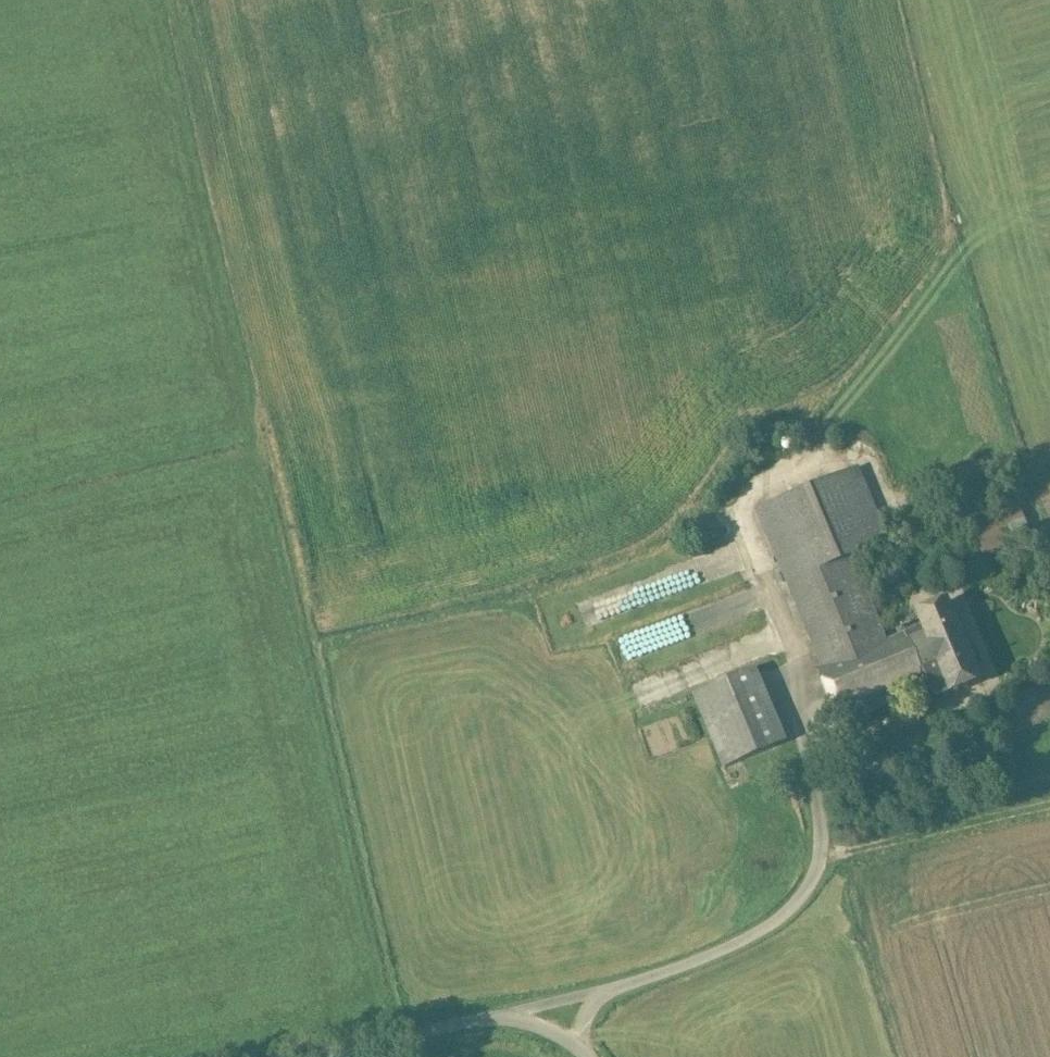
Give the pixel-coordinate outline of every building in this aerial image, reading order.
[(922,628),(889,642),(854,558),(891,543),(860,467),(755,511),(822,670),(819,671),(841,726),(931,689),(936,702),(982,683),(948,602),(917,615),(922,628)] [(1016,499),(968,520),(983,555),(1031,534),(1016,499)] [(746,672),(692,696),(723,771),(777,747),(746,672)]
